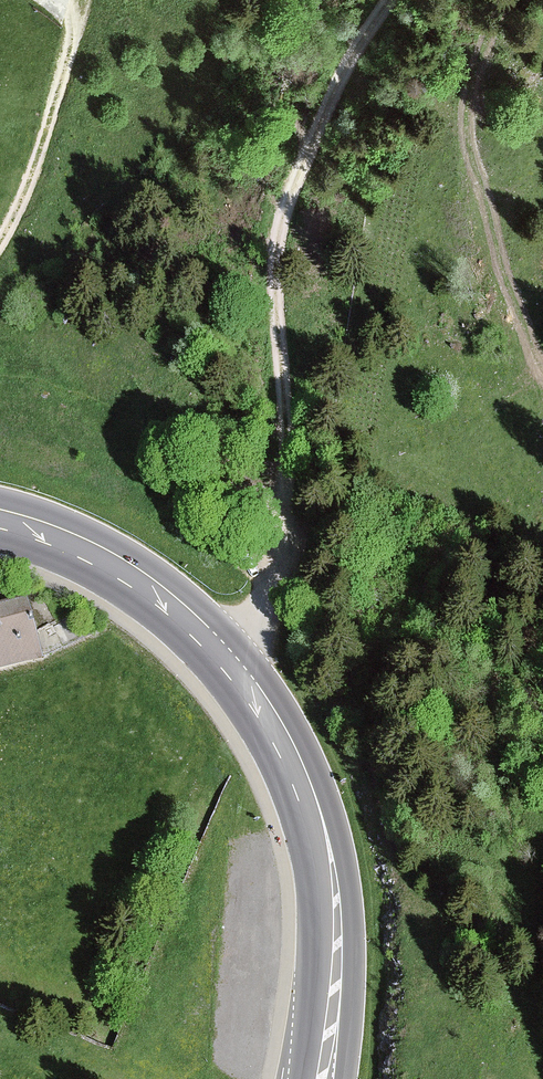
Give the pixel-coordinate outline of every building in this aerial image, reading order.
[(26,598),(0,604),(0,667),(40,657),(26,598)]
